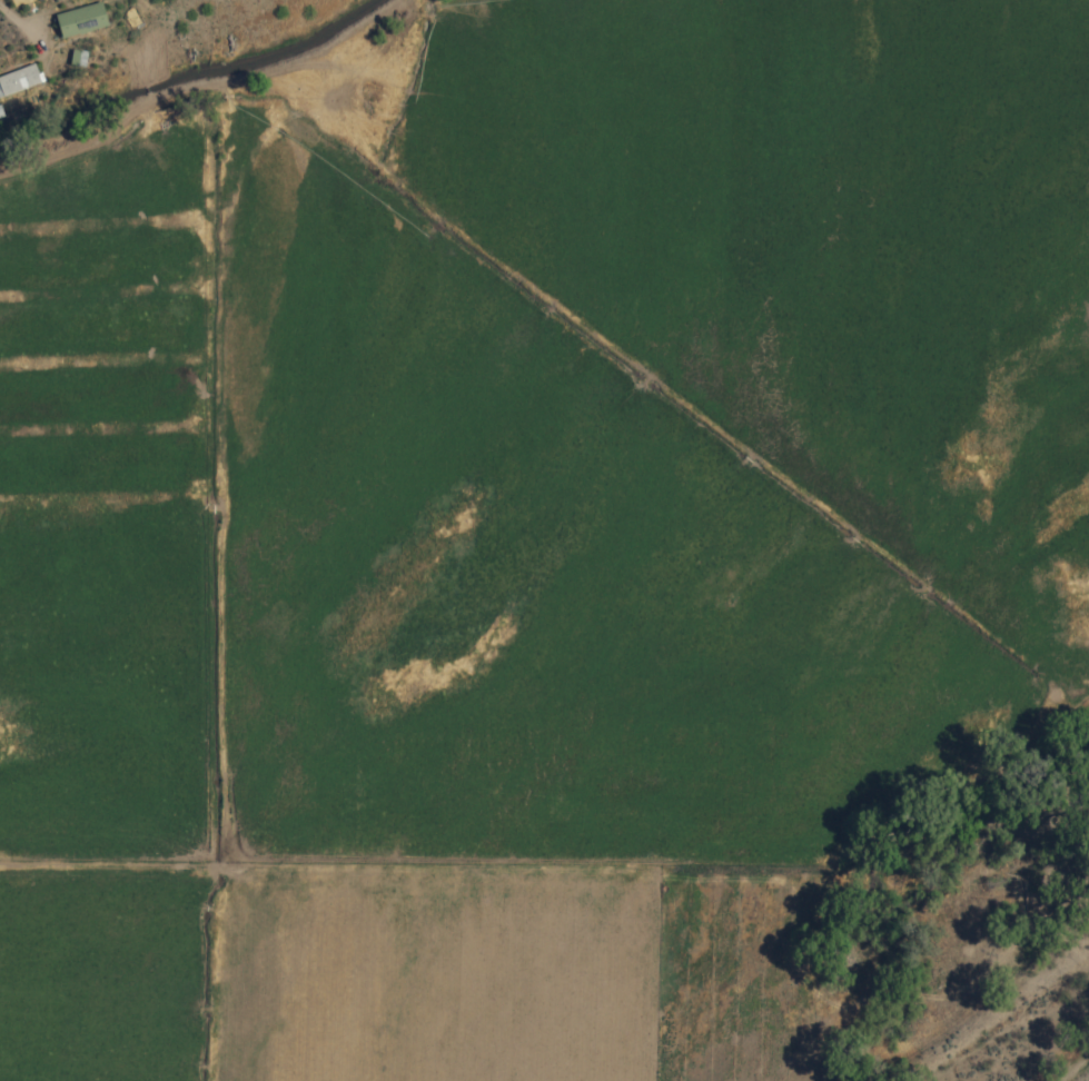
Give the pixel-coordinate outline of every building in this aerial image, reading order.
[(56,40),(105,30),(100,6),(51,15),(56,40)] [(39,85),(31,65),(0,78),(0,101),(39,85)]
